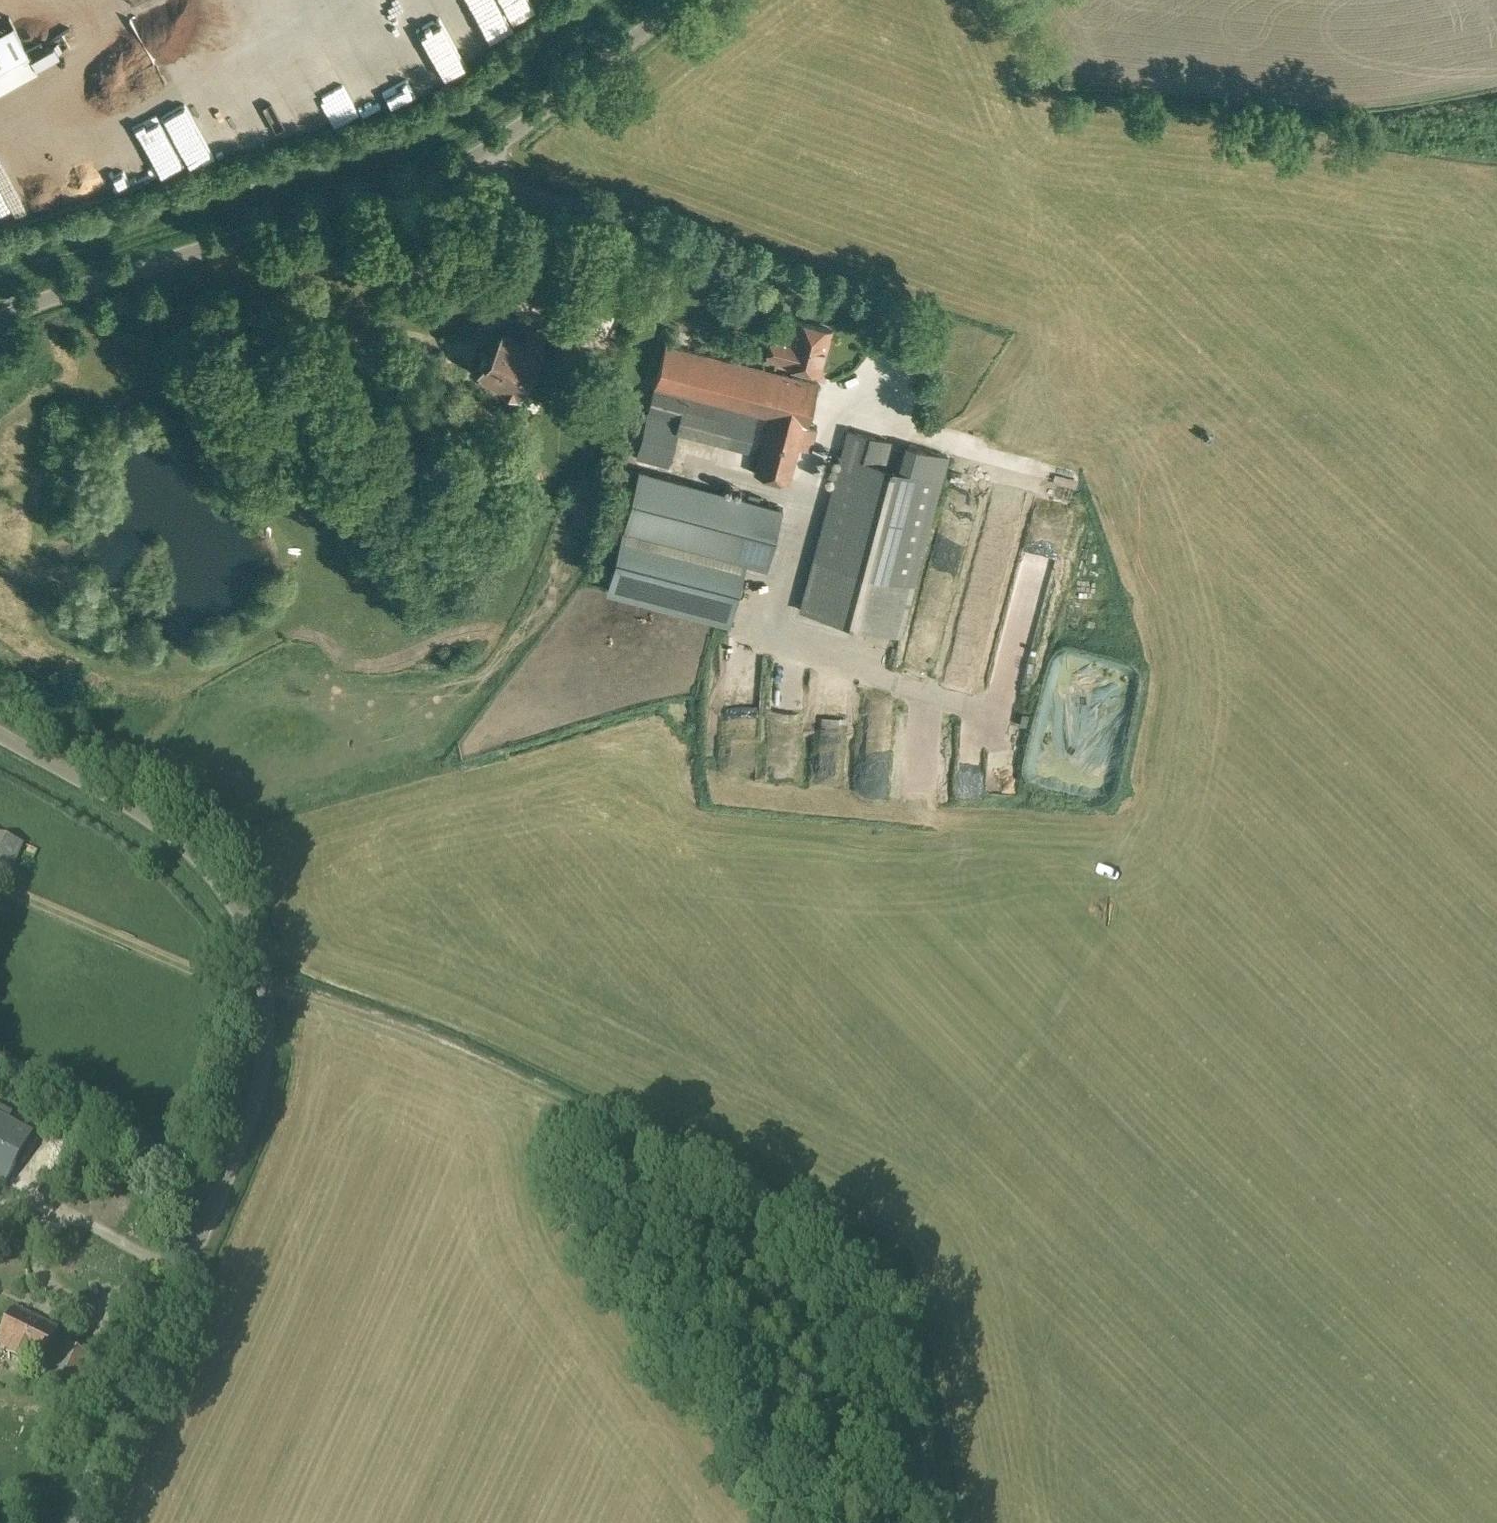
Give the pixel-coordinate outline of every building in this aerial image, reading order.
[(191,3),(190,0),(165,0),(159,3),(166,16),(191,3)] [(309,10),(329,0),(304,0),(309,10)] [(29,51),(13,22),(0,29),(0,67),(29,51)] [(785,358),(785,360),(818,369),(829,326),(796,317),(791,336),(772,331),(766,353),(785,358)] [(522,335),(502,324),(480,368),(485,371),(520,389),(539,351),(538,351),(547,335),(527,326),(522,335)] [(818,381),(677,344),(680,331),(670,328),(648,411),(678,419),(675,430),(728,444),(748,449),(756,414),(767,417),(752,473),(791,483),(805,427),(807,427),(819,383),(817,383),(818,381)] [(892,440),(849,429),(801,609),(900,635),(948,455),(909,444),(903,468),(885,464),(892,440)] [(749,497),(639,468),(606,591),(728,623),(744,561),(767,568),(783,507),(749,497)] [(603,501),(608,482),(598,480),(594,499),(603,501)] [(7,882),(15,863),(23,845),(0,835),(0,879),(7,882)] [(4,1187),(34,1135),(0,1117),(0,1185),(4,1187)] [(57,1330),(14,1308),(0,1335),(0,1346),(39,1366),(57,1330)] [(86,1403),(103,1363),(64,1346),(54,1366),(51,1365),(41,1388),(58,1397),(61,1393),(86,1403)]
